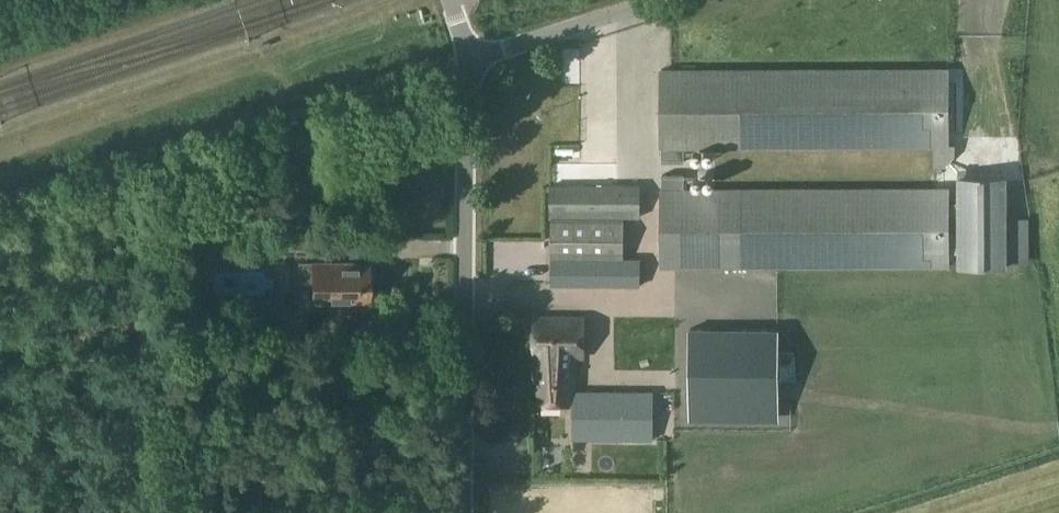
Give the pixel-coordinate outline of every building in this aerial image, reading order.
[(955,156),(955,145),(948,145),(948,69),(661,70),(661,147),(662,147),(662,162),(684,162),(684,146),(933,146),(934,167),(945,167),(955,156)] [(929,249),(928,183),(684,186),(684,176),(661,176),(661,251),(929,249)] [(958,177),(958,265),(1006,265),(1006,221),(1006,218),(1006,177),(958,177)] [(640,184),(550,184),(550,285),(641,287),(641,258),(624,258),(623,217),(640,217),(640,184)] [(306,255),(307,232),(260,232),(259,255),(306,255)] [(347,264),(313,264),(300,264),(300,283),(312,283),(312,303),(329,303),(329,308),(330,312),(334,316),(338,317),(343,316),(346,312),(347,308),(348,300),(368,301),(369,268),(347,268),(347,264)] [(576,357),(583,357),(583,318),(535,318),(535,357),(536,357),(540,360),(540,364),(539,364),(537,368),(541,398),(570,398),(570,385),(573,385),(576,357)] [(689,419),(779,418),(779,326),(688,326),(689,419)] [(653,439),(653,392),(573,391),(573,439),(653,439)]
